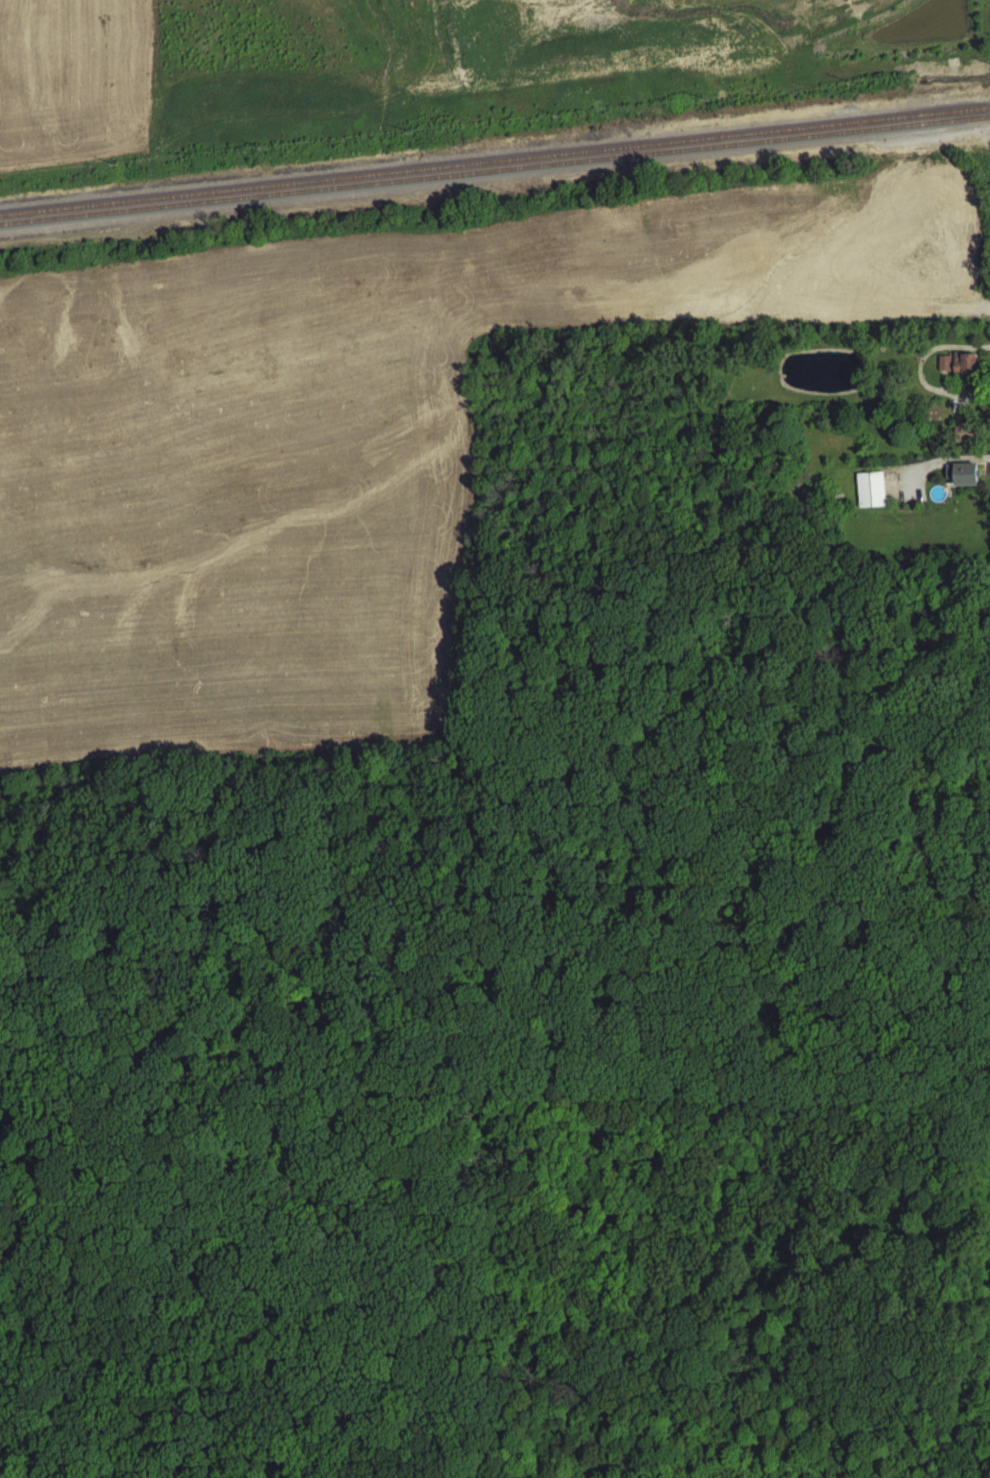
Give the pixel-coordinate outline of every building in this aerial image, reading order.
[(960,384),(966,384),(971,384),(973,384),(976,384),(976,359),(964,359),(964,357),(951,357),(951,361),(938,361),(938,376),(939,376),(943,376),(946,376),(949,376),(953,376),(953,378),(960,378),(960,384)] [(975,468),(952,469),(952,470),(944,470),(945,484),(946,484),(953,483),(953,491),(975,491),(975,482),(975,480),(975,469),(975,468)] [(881,478),(869,478),(855,479),(857,513),(884,512),(882,489),(881,478)]
